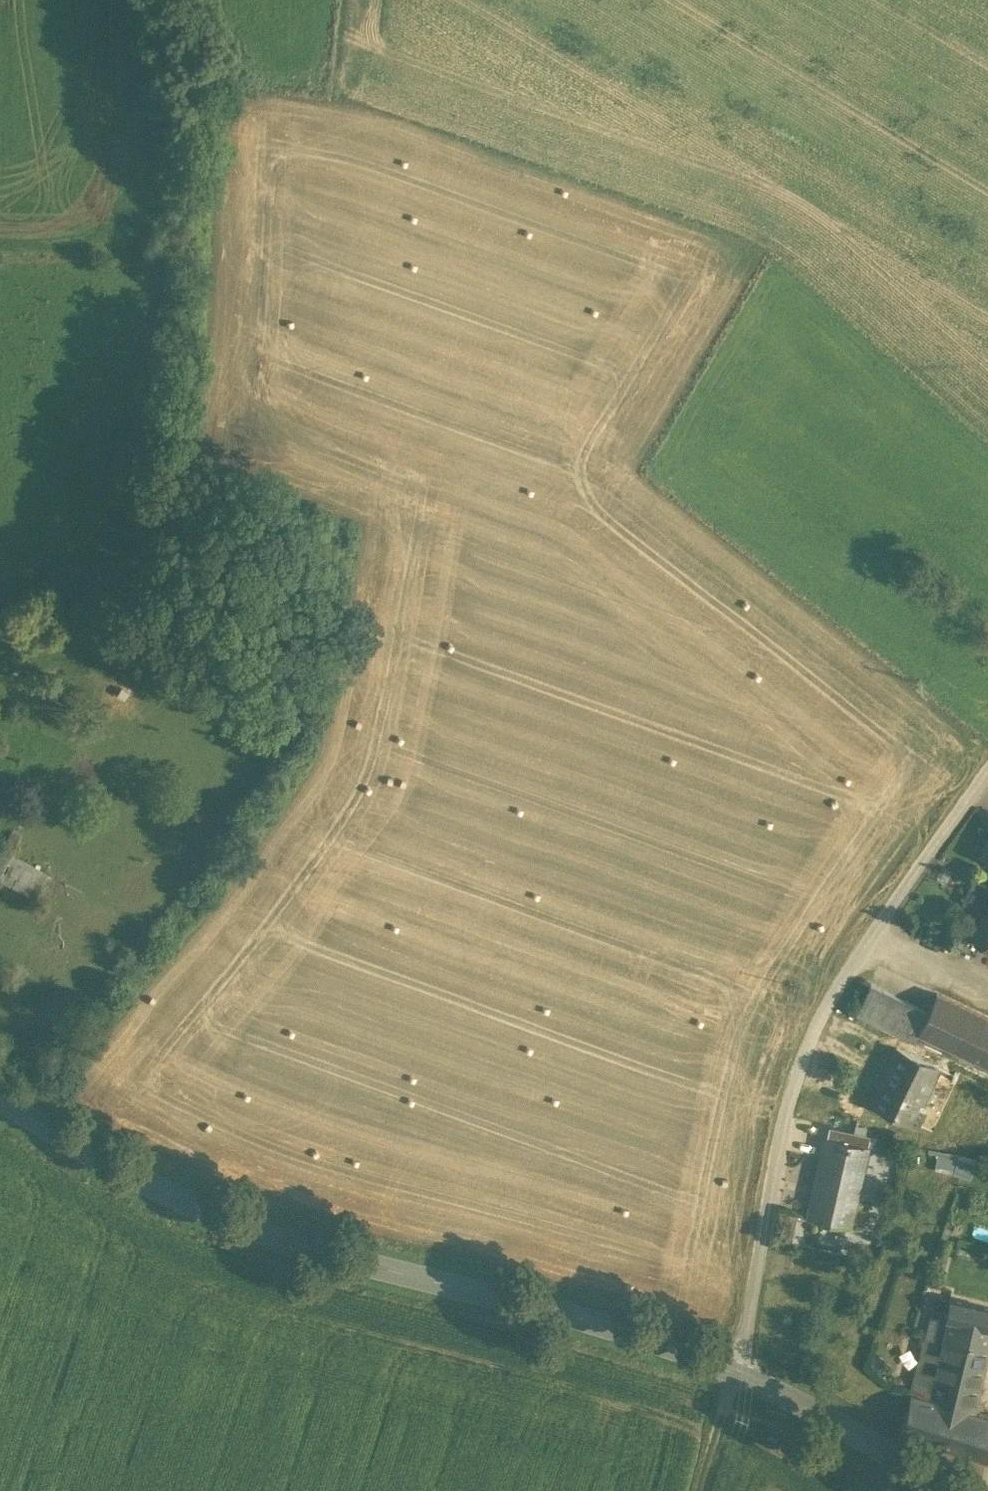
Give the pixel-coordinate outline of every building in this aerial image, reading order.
[(12,832),(0,854),(0,877),(36,897),(48,874),(12,854),(21,837),(12,832)] [(928,1011),(871,984),(857,1013),(915,1042),(919,1031),(928,1011)] [(928,1011),(919,1031),(987,1064),(987,1017),(937,992),(928,1011)] [(925,1046),(919,1056),(939,1067),(949,1073),(955,1060),(925,1046)] [(919,1056),(898,1047),(871,1101),(918,1124),(925,1108),(921,1105),(939,1067),(919,1056)] [(827,1137),(867,1146),(870,1134),(830,1125),(827,1137)] [(867,1146),(827,1137),(809,1215),(849,1225),(867,1146)] [(975,1160),(960,1155),(955,1172),(970,1177),(975,1160)] [(946,1316),(951,1297),(938,1295),(933,1313),(946,1316)] [(951,1297),(946,1316),(987,1326),(987,1307),(951,1297)] [(987,1355),(987,1326),(946,1316),(933,1313),(911,1394),(974,1414),(987,1355)] [(974,1414),(911,1394),(900,1432),(987,1461),(987,1460),(987,1418),(974,1414)]
